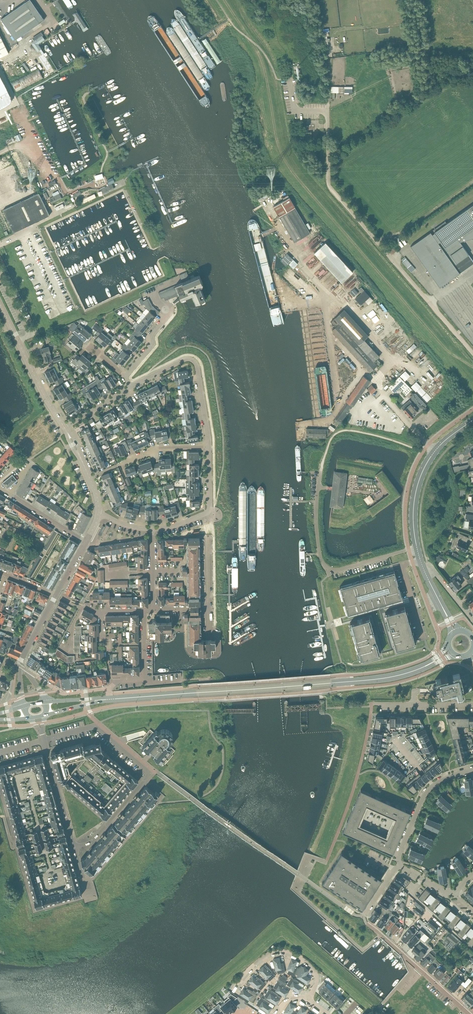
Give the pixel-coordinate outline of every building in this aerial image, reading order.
[(1,19),(15,40),(44,20),(31,0),(28,0),(1,19)] [(68,0),(61,0),(68,9),(71,9),(72,6),(68,0)] [(84,33),(89,30),(76,12),(72,15),(84,33)] [(35,39),(31,42),(37,52),(40,50),(43,54),(44,54),(44,53),(41,49),(42,49),(38,44),(45,39),(40,32),(33,36),(35,39)] [(8,49),(0,33),(0,53),(8,49)] [(201,42),(216,66),(220,63),(205,40),(201,42)] [(26,61),(24,62),(29,70),(31,69),(32,71),(37,68),(30,56),(25,60),(26,61)] [(0,85),(0,137),(20,126),(0,85)] [(103,182),(105,182),(104,177),(96,180),(97,184),(97,183),(98,186),(104,185),(103,182)] [(101,189),(103,194),(114,189),(112,184),(108,185),(101,189)] [(3,210),(14,232),(50,215),(39,193),(3,210)] [(49,199),(51,203),(62,198),(60,194),(49,199)] [(82,199),(83,203),(96,197),(95,194),(82,199)] [(273,207),(279,216),(294,242),(310,233),(295,207),(289,197),(273,207)] [(411,246),(439,287),(459,273),(472,264),(472,261),(468,254),(460,242),(472,238),(472,204),(434,232),(432,234),(431,232),(411,246)] [(314,252),(342,282),(353,272),(325,242),(314,252)] [(178,292),(179,294),(179,295),(181,299),(192,294),(196,303),(205,299),(200,287),(198,288),(198,287),(200,286),(199,284),(202,282),(199,275),(190,279),(182,282),(180,283),(183,289),(180,291),(178,292)] [(355,299),(361,305),(370,297),(364,291),(361,287),(359,290),(362,293),(355,299)] [(165,301),(179,294),(178,292),(175,293),(173,294),(170,295),(167,296),(164,298),(165,301)] [(146,315),(152,321),(156,316),(151,312),(149,311),(147,309),(144,313),(146,315)] [(333,333),(366,369),(370,372),(380,363),(377,359),(379,356),(374,351),(376,349),(368,340),(366,342),(364,339),(368,335),(344,309),(340,313),(330,322),(335,327),(333,333)] [(146,315),(142,320),(149,325),(152,321),(146,315)] [(142,320),(138,324),(145,329),(149,325),(142,320)] [(74,322),(69,328),(73,331),(74,330),(74,331),(73,332),(76,334),(80,337),(82,335),(86,339),(87,339),(88,339),(89,339),(89,338),(90,337),(89,336),(91,334),(87,330),(83,327),(80,324),(77,328),(76,327),(78,325),(74,322)] [(136,322),(133,326),(135,327),(135,328),(136,330),(135,332),(139,336),(145,329),(138,324),(136,322)] [(95,339),(100,343),(109,333),(104,329),(103,330),(101,328),(100,329),(97,332),(97,333),(97,332),(99,334),(95,339)] [(129,339),(131,340),(138,346),(142,342),(137,338),(139,336),(134,332),(129,339)] [(67,343),(72,348),(76,351),(81,345),(77,341),(79,339),(72,333),(68,338),(70,340),(67,343)] [(109,333),(100,343),(105,346),(108,342),(111,344),(110,344),(111,344),(114,340),(117,336),(115,334),(113,336),(109,333)] [(125,343),(123,346),(128,350),(130,347),(134,351),(138,346),(131,340),(127,345),(125,343)] [(43,355),(50,353),(51,353),(49,346),(41,349),(43,355)] [(123,350),(119,354),(126,360),(130,356),(126,352),(128,350),(123,346),(121,348),(123,350)] [(117,352),(111,359),(116,364),(116,363),(118,361),(123,365),(126,360),(119,354),(117,352)] [(50,353),(43,355),(46,362),(52,360),(50,353)] [(74,364),(79,368),(87,358),(83,354),(79,358),(77,357),(77,356),(73,360),(72,361),(75,363),(74,364)] [(79,368),(83,372),(84,371),(86,373),(87,372),(90,368),(88,366),(92,362),(87,358),(84,361),(81,365),(79,368)] [(45,372),(48,377),(56,373),(60,371),(57,366),(58,365),(57,363),(53,364),(49,366),(49,367),(49,366),(50,369),(45,372)] [(175,381),(177,381),(184,379),(184,377),(188,376),(187,370),(179,371),(178,370),(174,372),(175,381)] [(111,376),(106,379),(111,387),(116,384),(113,379),(116,378),(113,372),(110,374),(111,376)] [(56,380),(57,382),(62,379),(61,377),(59,378),(56,373),(48,377),(50,382),(56,380)] [(96,380),(97,382),(98,382),(101,387),(103,386),(106,391),(111,387),(106,379),(105,377),(100,380),(97,375),(94,377),(96,380)] [(334,420),(340,424),(353,406),(371,381),(363,376),(346,401),(347,402),(334,420)] [(402,392),(405,396),(407,394),(412,389),(399,377),(389,387),(394,393),(400,386),(404,390),(402,392)] [(54,389),(57,394),(65,389),(68,387),(65,382),(64,382),(62,379),(57,382),(59,386),(54,389)] [(180,383),(181,389),(190,388),(189,382),(185,382),(184,379),(177,381),(177,383),(177,384),(180,383)] [(88,385),(96,397),(101,394),(98,389),(101,387),(97,382),(96,380),(88,385)] [(157,384),(152,387),(156,395),(161,392),(162,394),(165,393),(162,387),(159,388),(157,384)] [(91,400),(96,397),(88,385),(81,389),(85,397),(88,395),(91,400)] [(367,389),(372,394),(376,389),(372,385),(367,389)] [(152,387),(147,389),(151,397),(156,395),(152,387)] [(179,395),(180,398),(187,397),(187,394),(191,394),(190,388),(181,389),(182,395),(179,395)] [(65,396),(67,398),(72,395),(70,393),(68,394),(65,389),(57,394),(60,399),(65,396)] [(147,389),(142,392),(146,400),(151,397),(147,389)] [(140,400),(138,402),(140,407),(143,406),(141,402),(146,400),(142,392),(137,394),(140,400)] [(407,405),(406,405),(405,404),(402,408),(410,417),(419,410),(418,409),(421,407),(426,409),(426,407),(425,407),(427,403),(424,401),(421,399),(419,396),(418,392),(413,393),(413,392),(411,393),(412,395),(410,396),(410,395),(410,396),(415,406),(409,400),(406,403),(407,405)] [(63,404),(66,409),(74,404),(71,399),(73,398),(72,395),(67,398),(68,401),(63,404)] [(182,401),(183,407),(193,405),(192,400),(188,400),(187,397),(180,398),(180,402),(182,401)] [(129,400),(124,403),(129,411),(132,409),(133,411),(135,410),(138,409),(135,403),(132,405),(129,400)] [(74,404),(66,409),(69,414),(74,411),(76,414),(81,410),(80,408),(81,407),(77,402),(74,404)] [(121,411),(119,413),(122,418),(125,416),(124,414),(129,411),(124,403),(118,406),(121,411)] [(182,413),(182,416),(190,415),(190,412),(194,411),(193,405),(183,407),(184,413),(182,413)] [(113,409),(108,412),(113,420),(114,420),(115,422),(122,418),(119,413),(116,414),(113,409)] [(108,412),(104,415),(110,425),(114,422),(113,420),(108,412)] [(100,420),(98,422),(101,427),(109,423),(104,415),(99,418),(100,420)] [(185,419),(186,425),(196,423),(195,417),(191,418),(190,415),(182,416),(183,419),(185,419)] [(187,431),(185,431),(185,432),(185,434),(192,433),(191,430),(192,430),(197,429),(196,428),(197,427),(197,425),(196,424),(196,423),(186,425),(187,431)] [(81,431),(84,436),(90,433),(91,433),(91,432),(87,424),(85,426),(86,429),(81,431)] [(167,429),(161,430),(163,440),(164,439),(164,440),(165,440),(166,440),(166,439),(167,439),(168,438),(167,433),(170,432),(169,427),(169,426),(166,427),(167,429)] [(155,429),(152,430),(153,436),(156,435),(157,441),(158,441),(159,441),(160,441),(160,440),(161,440),(163,440),(161,430),(155,431),(155,429)] [(306,437),(326,438),(326,434),(328,434),(328,429),(323,429),(306,429),(306,432),(306,437)] [(84,436),(86,441),(95,437),(93,431),(91,432),(91,433),(90,433),(84,436)] [(144,432),(139,434),(140,435),(141,437),(144,445),(149,443),(147,438),(150,437),(148,431),(144,432)] [(192,433),(185,434),(186,437),(188,437),(189,443),(199,441),(198,435),(193,436),(193,433),(192,433)] [(88,446),(95,442),(98,441),(95,437),(86,441),(88,446)] [(141,437),(136,440),(139,448),(144,445),(141,437)] [(139,448),(136,440),(133,441),(132,439),(127,441),(129,446),(132,445),(134,450),(139,448)] [(122,445),(114,449),(116,453),(118,452),(120,456),(122,455),(122,456),(123,456),(124,455),(124,454),(127,453),(126,451),(129,450),(125,441),(120,443),(122,445)] [(88,446),(90,451),(97,447),(95,442),(88,446)] [(10,446),(6,450),(12,455),(16,451),(10,446)] [(90,451),(92,456),(102,451),(100,446),(97,447),(90,451)] [(6,450),(3,455),(8,460),(12,455),(6,450)] [(92,456),(94,460),(102,457),(104,456),(102,451),(92,456)] [(187,451),(187,461),(193,461),(193,458),(199,458),(198,452),(189,452),(189,451),(187,451)] [(0,458),(0,460),(4,464),(8,460),(3,455),(1,454),(0,455),(0,458)] [(95,461),(97,465),(104,462),(102,457),(94,460),(95,461)] [(156,465),(157,471),(158,475),(161,474),(161,472),(166,471),(165,458),(159,459),(159,465),(156,465)] [(171,458),(165,458),(166,471),(172,471),(172,473),(175,472),(175,468),(174,463),(171,464),(171,458)] [(332,506),(329,529),(330,529),(330,528),(331,522),(331,517),(332,506),(339,507),(343,508),(345,491),(345,490),(345,489),(347,473),(336,472),(337,467),(337,464),(338,461),(338,459),(337,459),(336,471),(334,471),(332,489),(332,491),(330,506),(332,506)] [(150,460),(145,462),(148,471),(149,471),(149,472),(150,472),(152,471),(152,470),(153,470),(154,472),(157,471),(156,465),(152,466),(150,460)] [(104,462),(97,465),(99,470),(107,467),(110,466),(107,461),(104,462)] [(189,464),(189,470),(199,470),(199,464),(193,464),(193,461),(187,461),(187,464),(189,464)] [(148,471),(145,462),(139,464),(141,470),(138,471),(140,478),(149,475),(148,471)] [(460,470),(469,467),(468,464),(459,466),(459,465),(453,467),(454,472),(460,471),(460,470)] [(125,469),(127,476),(137,473),(134,466),(131,467),(128,468),(125,469)] [(32,467),(28,472),(37,477),(40,473),(41,471),(38,468),(36,470),(32,467)] [(187,476),(187,479),(193,479),(193,476),(199,476),(199,470),(189,470),(189,476),(187,476)] [(468,470),(455,473),(457,478),(469,476),(468,470)] [(25,478),(26,478),(33,483),(37,477),(28,472),(25,478)] [(102,476),(104,481),(111,478),(109,473),(102,476)] [(2,483),(7,489),(17,480),(12,474),(2,483)] [(26,478),(23,483),(31,488),(34,483),(33,483),(26,478)] [(104,481),(106,486),(113,482),(111,478),(104,481)] [(190,488),(199,488),(199,482),(193,482),(193,479),(187,479),(187,482),(186,482),(186,488),(190,488)] [(106,486),(108,491),(115,488),(113,483),(113,482),(106,486)] [(23,483),(20,488),(28,493),(31,488),(23,483)] [(28,493),(20,488),(16,493),(25,498),(28,493)] [(108,491),(110,496),(117,493),(115,488),(108,491)] [(190,488),(186,488),(186,494),(187,494),(187,497),(193,497),(193,494),(195,494),(199,494),(199,492),(200,492),(200,489),(199,488),(190,488)] [(110,496),(112,501),(120,498),(117,493),(110,496)] [(36,499),(35,502),(34,503),(39,506),(44,498),(39,495),(37,497),(36,499)] [(193,497),(187,497),(187,500),(190,500),(190,506),(199,506),(199,500),(194,500),(193,497)] [(44,510),(45,509),(50,502),(44,498),(39,506),(44,510)] [(120,498),(112,501),(114,506),(122,503),(120,498)] [(6,505),(5,507),(7,508),(11,509),(14,503),(11,501),(10,500),(9,500),(8,501),(6,505)] [(45,509),(50,512),(55,504),(50,501),(50,502),(45,509)] [(175,505),(170,507),(172,516),(178,514),(176,509),(181,508),(179,502),(175,503),(175,505)] [(14,503),(11,509),(18,514),(20,511),(21,512),(23,509),(14,503)] [(125,515),(131,516),(133,507),(127,505),(128,503),(126,503),(121,505),(120,508),(126,509),(125,515)] [(50,512),(54,515),(59,508),(60,507),(55,504),(50,512)] [(4,516),(6,512),(16,516),(17,515),(18,514),(11,509),(7,508),(5,507),(0,505),(0,506),(1,506),(0,508),(0,507),(0,514),(4,516)] [(160,505),(151,505),(151,509),(151,519),(152,519),(153,519),(154,519),(155,519),(156,519),(157,519),(157,513),(161,512),(160,506),(160,505)] [(138,512),(142,512),(142,506),(139,506),(139,508),(133,507),(131,516),(137,518),(138,512)] [(145,507),(142,506),(142,512),(145,513),(145,519),(151,519),(151,509),(145,509),(145,507)] [(163,506),(160,506),(161,512),(165,512),(166,517),(172,516),(170,507),(164,508),(163,506)] [(59,519),(64,511),(59,508),(54,516),(59,519)] [(18,514),(17,515),(23,520),(28,512),(23,509),(21,512),(20,511),(18,514)] [(82,512),(80,518),(88,522),(91,517),(85,514),(86,513),(83,510),(81,512),(82,512)] [(64,511),(59,519),(64,523),(65,521),(67,518),(70,515),(64,511)] [(28,512),(23,520),(24,520),(26,521),(24,524),(25,524),(27,526),(29,523),(33,515),(29,513),(28,512)] [(472,529),(472,515),(466,514),(465,521),(469,521),(468,528),(472,529)] [(33,515),(29,523),(31,524),(29,527),(32,529),(33,527),(38,519),(35,517),(33,515)] [(80,518),(77,523),(86,528),(88,522),(80,518)] [(38,519),(33,527),(35,528),(34,531),(35,531),(37,533),(38,530),(43,522),(41,521),(38,519)] [(43,522),(38,530),(41,531),(39,534),(41,535),(42,536),(43,533),(48,526),(47,525),(43,522)] [(86,528),(77,523),(74,529),(83,533),(86,528)] [(102,531),(107,533),(110,527),(106,524),(102,531)] [(48,526),(43,533),(46,534),(44,537),(47,539),(51,533),(53,529),(48,526)] [(55,530),(50,537),(50,538),(45,546),(44,549),(46,550),(57,531),(56,531),(57,531),(55,530)] [(452,545),(455,547),(455,546),(466,551),(469,544),(466,543),(469,537),(460,533),(457,538),(456,537),(452,545)] [(200,538),(188,538),(189,604),(190,604),(190,607),(190,611),(190,613),(190,614),(189,614),(190,640),(189,640),(189,643),(194,643),(194,647),(195,647),(198,647),(198,653),(198,654),(212,654),(212,653),(212,652),(215,647),(215,640),(213,640),(212,640),(209,640),(206,640),(206,641),(203,641),(203,640),(201,640),(201,636),(199,636),(199,631),(201,631),(201,623),(199,623),(199,621),(201,621),(201,614),(198,614),(198,613),(198,611),(198,607),(198,605),(198,604),(201,604),(200,597),(199,597),(199,594),(200,594),(200,587),(200,586),(199,586),(199,581),(200,581),(200,561),(200,560),(198,560),(198,555),(200,555),(200,547),(198,547),(198,543),(200,543),(200,542),(200,538)] [(60,556),(62,557),(69,561),(79,544),(70,539),(60,556)] [(132,547),(139,546),(139,540),(131,541),(133,550),(132,547)] [(105,554),(104,546),(98,546),(98,547),(94,548),(94,550),(95,550),(96,552),(96,553),(97,553),(98,556),(98,553),(99,553),(99,555),(105,554)] [(94,550),(94,548),(91,548),(90,550),(87,549),(85,554),(93,558),(94,555),(98,556),(97,553),(96,553),(96,552),(95,550),(94,550)] [(93,558),(85,554),(82,559),(90,564),(92,559),(93,558)] [(34,566),(27,577),(30,579),(43,557),(42,557),(40,555),(34,566)] [(62,557),(56,568),(63,572),(69,561),(62,557)] [(13,571),(17,563),(0,558),(0,567),(13,571)] [(18,560),(17,563),(13,571),(19,574),(24,576),(26,571),(27,568),(22,566),(20,565),(21,561),(18,560)] [(81,562),(78,567),(89,574),(90,574),(91,573),(92,574),(94,571),(92,570),(93,569),(81,562)] [(137,567),(137,570),(137,571),(143,570),(143,567),(147,567),(147,562),(138,562),(138,567),(137,567)] [(463,569),(460,572),(466,579),(470,576),(467,572),(470,569),(467,566),(463,569)] [(63,572),(56,568),(54,567),(46,580),(43,585),(52,590),(63,572)] [(79,575),(87,579),(89,574),(78,567),(75,572),(79,575)] [(75,573),(72,578),(79,582),(80,580),(85,583),(86,580),(75,573)] [(94,583),(96,578),(90,574),(89,574),(87,579),(94,583)] [(138,578),(138,584),(147,584),(147,578),(143,578),(143,575),(137,575),(137,578),(138,578)] [(447,583),(454,591),(458,588),(461,585),(458,580),(460,578),(458,575),(455,577),(447,583)] [(332,589),(353,661),(360,659),(395,649),(375,577),(339,587),(332,589)] [(69,583),(82,590),(82,589),(83,587),(78,584),(79,582),(72,578),(69,583)] [(3,591),(8,593),(12,581),(7,579),(3,591)] [(13,595),(15,591),(17,583),(12,581),(8,593),(13,595)] [(83,590),(82,590),(69,583),(67,587),(74,591),(75,592),(76,589),(82,592),(83,590)] [(20,595),(22,596),(26,586),(21,585),(17,598),(19,599),(20,596),(19,596),(20,595)] [(22,597),(28,599),(31,589),(26,586),(22,596),(22,597)] [(74,591),(67,587),(64,592),(74,598),(76,596),(73,594),(74,591)] [(26,603),(27,603),(32,605),(33,604),(33,602),(32,604),(30,603),(31,598),(33,599),(36,590),(31,589),(28,599),(26,603)] [(40,601),(38,604),(44,607),(49,596),(40,592),(37,597),(36,599),(40,601)] [(93,601),(99,601),(98,592),(93,592),(93,596),(90,596),(90,600),(87,600),(87,602),(93,602),(93,601)] [(132,606),(140,605),(140,600),(132,600),(132,596),(132,606)] [(60,600),(57,605),(65,609),(67,604),(60,600)] [(32,605),(27,603),(26,605),(33,610),(33,611),(39,615),(44,607),(38,604),(33,602),(33,604),(32,605)] [(57,605),(55,610),(62,614),(65,609),(57,605)] [(405,607),(385,613),(388,623),(387,623),(389,631),(390,630),(395,649),(415,643),(405,607)] [(33,613),(24,608),(22,615),(30,620),(33,613)] [(84,620),(89,612),(84,609),(79,617),(84,620)] [(55,610),(52,615),(60,619),(62,614),(55,610)] [(5,618),(8,619),(9,614),(0,611),(0,616),(5,618)] [(89,623),(93,616),(94,615),(89,612),(84,620),(89,623)] [(157,621),(156,620),(154,618),(152,620),(154,622),(155,623),(149,623),(149,636),(155,636),(155,638),(164,638),(164,635),(170,630),(172,630),(172,621),(170,621),(170,614),(157,615),(157,621)] [(60,619),(52,615),(49,620),(57,624),(60,619)] [(136,615),(130,615),(130,616),(131,616),(131,621),(132,621),(132,624),(138,623),(138,624),(139,624),(139,619),(139,617),(136,617),(136,615)] [(123,622),(131,621),(131,616),(130,616),(122,616),(122,625),(123,625),(123,622)] [(49,621),(46,626),(53,630),(56,625),(49,621)] [(29,624),(22,637),(27,639),(34,626),(29,624)] [(46,626),(43,631),(51,635),(53,630),(46,626)] [(43,631),(41,636),(48,640),(51,635),(43,631)] [(7,653),(10,647),(14,648),(17,640),(19,635),(16,634),(17,632),(16,632),(13,641),(11,640),(12,636),(5,633),(0,647),(0,650),(5,652),(7,653)] [(48,640),(41,636),(38,640),(46,644),(48,640)] [(7,653),(18,658),(27,639),(22,637),(19,642),(17,640),(14,648),(10,647),(7,653)] [(27,664),(31,666),(36,659),(39,656),(38,655),(39,654),(37,652),(37,653),(32,651),(26,662),(27,664)] [(37,670),(42,663),(43,662),(40,660),(42,658),(39,656),(36,659),(31,666),(37,670)] [(37,670),(42,674),(47,667),(51,661),(50,662),(48,660),(45,665),(42,663),(37,670)] [(42,674),(48,678),(53,671),(55,669),(50,666),(53,662),(51,661),(47,667),(42,674)] [(75,665),(76,671),(78,687),(87,686),(87,685),(86,676),(84,664),(75,665)] [(112,674),(118,674),(118,665),(109,665),(109,668),(112,668),(112,674)] [(56,683),(60,677),(61,676),(57,673),(60,669),(58,667),(56,670),(55,672),(53,671),(48,678),(56,683)] [(105,673),(97,674),(98,684),(107,683),(106,676),(109,676),(108,671),(107,670),(105,670),(105,673)] [(76,671),(70,671),(72,688),(78,687),(76,671)] [(425,684),(424,684),(427,688),(428,689),(431,693),(432,694),(436,700),(450,697),(450,696),(452,696),(453,696),(454,696),(455,695),(457,695),(458,697),(461,696),(462,696),(465,695),(465,693),(472,691),(470,677),(469,674),(461,675),(460,673),(452,675),(453,677),(448,679),(447,676),(435,679),(435,682),(425,684)] [(60,677),(56,683),(63,688),(65,689),(67,688),(65,676),(60,677)] [(419,716),(412,716),(412,726),(415,726),(415,722),(422,722),(419,716)] [(447,716),(452,738),(460,736),(457,724),(469,724),(469,716),(447,716)] [(425,728),(416,732),(418,737),(427,733),(425,728)] [(150,729),(139,742),(143,746),(141,748),(145,751),(147,749),(165,764),(173,755),(172,754),(175,750),(169,745),(172,742),(172,741),(173,740),(173,739),(173,738),(173,737),(173,736),(173,735),(172,734),(172,733),(171,733),(171,732),(170,731),(169,731),(169,730),(168,730),(167,729),(166,729),(165,729),(164,729),(163,729),(162,729),(161,730),(160,730),(159,731),(158,732),(156,730),(154,732),(150,729)] [(427,733),(418,737),(421,742),(429,738),(427,733)] [(429,738),(421,742),(423,747),(431,743),(429,738)] [(58,777),(60,777),(69,768),(78,758),(86,756),(84,747),(83,743),(51,752),(58,777)] [(100,743),(84,747),(86,756),(103,751),(100,743)] [(431,743),(423,747),(425,752),(434,748),(431,743)] [(434,748),(425,752),(427,757),(429,756),(429,758),(432,757),(431,755),(434,754),(436,753),(434,750),(434,749),(434,748)] [(113,760),(103,751),(86,756),(100,768),(103,765),(107,768),(113,760)] [(369,752),(367,759),(373,763),(374,756),(377,757),(381,760),(383,757),(382,756),(379,754),(378,753),(378,754),(369,752)] [(42,755),(35,757),(36,763),(37,765),(45,763),(42,755)] [(35,757),(27,759),(29,767),(36,765),(37,765),(36,763),(35,757)] [(27,759),(19,761),(22,769),(29,767),(27,759)] [(383,759),(378,767),(382,770),(388,762),(383,759)] [(436,759),(432,763),(438,771),(443,768),(439,760),(438,762),(436,759)] [(107,768),(111,771),(117,763),(113,760),(107,768)] [(19,761),(12,763),(14,771),(22,769),(19,761)] [(388,762),(382,770),(387,773),(392,765),(388,762)] [(12,763),(4,765),(7,774),(7,773),(14,771),(12,763)] [(45,763),(37,765),(36,765),(37,769),(38,769),(38,772),(47,770),(46,767),(45,763)] [(111,771),(114,774),(115,775),(122,767),(117,763),(111,771)] [(432,763),(427,767),(434,775),(438,771),(432,763)] [(392,765),(387,773),(391,776),(397,769),(392,765)] [(117,776),(120,779),(126,771),(122,767),(115,775),(116,776),(117,776)] [(427,767),(423,770),(425,772),(425,773),(426,773),(429,777),(429,778),(434,775),(427,767)] [(61,780),(63,782),(71,773),(70,772),(69,768),(60,777),(62,779),(61,780)] [(397,769),(391,776),(396,779),(401,772),(397,769)] [(47,770),(38,772),(39,775),(40,779),(49,777),(48,773),(47,770)] [(120,779),(124,783),(131,775),(126,771),(120,779)] [(401,772),(396,779),(400,783),(401,781),(403,778),(405,779),(407,777),(405,776),(406,775),(401,772)] [(0,776),(0,779),(0,780),(1,783),(9,780),(7,773),(7,774),(0,776)] [(419,773),(415,777),(422,785),(426,781),(426,780),(425,780),(422,776),(421,775),(419,773)] [(131,775),(124,783),(132,789),(138,781),(131,775)] [(65,783),(70,787),(76,779),(72,776),(65,783)] [(49,777),(40,779),(41,783),(43,787),(51,785),(50,781),(49,777)] [(415,777),(411,780),(417,788),(422,785),(415,777)] [(469,791),(470,792),(472,792),(472,791),(472,790),(472,783),(472,784),(471,778),(465,779),(467,793),(467,792),(469,791)] [(70,787),(74,790),(80,783),(76,779),(70,787)] [(9,780),(1,783),(3,790),(11,788),(9,780)] [(411,780),(406,784),(408,786),(407,787),(413,792),(417,788),(411,780)] [(101,787),(108,793),(112,788),(105,782),(101,787)] [(74,790),(78,794),(84,786),(80,783),(74,790)] [(124,783),(121,786),(128,793),(132,789),(124,783)] [(51,785),(43,787),(45,795),(53,793),(51,785)] [(78,794),(82,798),(88,790),(87,789),(84,786),(78,794)] [(121,786),(118,790),(125,796),(128,793),(121,786)] [(135,799),(129,806),(142,817),(159,797),(157,796),(159,794),(156,791),(154,793),(146,786),(139,794),(139,793),(138,793),(136,795),(133,798),(135,799)] [(11,788),(3,790),(5,798),(13,795),(11,788)] [(361,789),(342,831),(392,853),(410,811),(361,789)] [(82,798),(86,801),(92,794),(89,791),(88,790),(82,798)] [(118,790),(115,794),(122,800),(125,796),(118,790)] [(441,795),(437,800),(447,809),(447,808),(448,806),(449,807),(451,804),(450,803),(454,798),(448,792),(445,796),(443,797),(441,795)] [(86,801),(90,805),(97,797),(96,796),(92,794),(86,801)] [(115,794),(112,797),(119,804),(122,800),(115,794)] [(13,795),(5,798),(7,806),(16,803),(13,795)] [(90,805),(94,808),(101,801),(97,798),(97,797),(90,805)] [(112,797),(108,801),(116,807),(119,804),(112,797)] [(94,808),(99,812),(105,805),(101,801),(94,808)] [(108,801),(105,805),(113,811),(116,807),(108,801)] [(105,805),(99,812),(106,818),(113,811),(105,805)] [(357,825),(387,838),(395,817),(366,805),(357,825)] [(142,817),(129,806),(124,812),(123,811),(121,814),(120,813),(118,816),(119,818),(115,823),(128,833),(142,817)] [(425,824),(437,829),(437,828),(436,828),(437,826),(438,826),(439,823),(438,822),(439,819),(433,817),(432,820),(427,818),(425,824)] [(63,827),(62,824),(52,826),(53,830),(57,829),(58,834),(65,832),(63,826),(63,827)] [(102,838),(97,843),(110,854),(126,836),(113,825),(106,833),(105,832),(106,832),(105,832),(103,834),(100,837),(102,838)] [(428,844),(429,842),(430,842),(432,839),(430,838),(432,835),(426,832),(425,835),(420,833),(417,839),(429,845),(429,844),(428,844)] [(26,834),(16,836),(17,839),(16,840),(18,845),(25,843),(23,839),(27,838),(26,834)] [(56,843),(58,846),(67,844),(67,841),(66,835),(59,837),(60,841),(56,843)] [(110,854),(97,843),(93,848),(92,847),(89,850),(87,853),(88,853),(89,853),(85,857),(81,858),(83,865),(85,865),(87,866),(85,868),(91,874),(93,871),(95,873),(110,854)] [(468,845),(466,848),(465,850),(464,850),(472,857),(472,845),(472,844),(469,846),(468,845)] [(21,854),(22,857),(32,854),(30,850),(27,851),(25,846),(19,848),(20,854),(21,854)] [(408,855),(421,860),(421,859),(420,859),(421,857),(422,857),(423,854),(421,853),(423,850),(417,848),(416,851),(411,849),(408,855)] [(341,852),(322,882),(362,908),(381,877),(341,852)] [(453,861),(452,861),(460,873),(465,869),(462,865),(465,863),(464,861),(465,859),(461,855),(458,858),(454,860),(455,861),(453,862),(453,861)] [(67,866),(65,867),(67,874),(75,872),(73,865),(67,866)] [(438,867),(440,881),(446,880),(445,875),(449,874),(448,868),(444,868),(444,866),(440,867),(441,868),(438,868),(438,867)] [(75,872),(67,874),(68,878),(69,882),(78,880),(76,876),(75,872)] [(36,875),(28,877),(30,885),(38,882),(36,875)] [(401,886),(404,882),(407,884),(409,880),(402,876),(400,879),(396,876),(393,881),(397,884),(401,886)] [(78,880),(69,882),(71,889),(72,889),(80,887),(79,884),(78,881),(78,880)] [(38,882),(30,885),(32,893),(40,890),(38,882)] [(398,895),(399,895),(403,887),(401,886),(397,884),(395,886),(391,883),(388,888),(392,891),(398,895)] [(80,887),(72,889),(73,891),(74,897),(82,895),(80,887)] [(71,889),(64,891),(65,893),(67,899),(74,897),(73,891),(72,889),(71,889)] [(426,889),(418,898),(421,900),(423,902),(425,899),(431,904),(437,897),(436,898),(433,895),(433,896),(426,890),(427,889),(426,889)] [(40,890),(32,893),(33,897),(34,900),(42,897),(40,890)] [(64,891),(57,893),(57,895),(59,901),(67,899),(65,893),(64,891)] [(393,902),(394,902),(396,898),(398,899),(400,896),(399,895),(398,895),(392,891),(391,894),(386,891),(383,896),(388,899),(393,902)] [(52,894),(49,895),(50,898),(51,903),(59,901),(57,895),(57,893),(52,894)] [(42,897),(42,900),(44,906),(51,903),(50,898),(49,895),(42,897)] [(42,897),(34,900),(36,908),(44,906),(42,900),(42,897)] [(428,907),(432,911),(436,907),(441,912),(447,905),(446,906),(444,904),(443,904),(436,898),(437,897),(431,904),(428,907)] [(387,913),(389,909),(391,906),(393,907),(395,903),(394,902),(393,902),(388,899),(386,901),(381,898),(378,903),(382,906),(381,909),(386,912),(387,913)] [(438,916),(442,920),(446,916),(451,921),(457,914),(456,914),(454,912),(453,913),(446,907),(447,906),(447,905),(441,912),(438,916)] [(417,906),(413,910),(418,915),(419,914),(420,916),(424,912),(423,910),(424,908),(421,906),(420,908),(417,906)] [(380,914),(383,916),(386,912),(381,909),(378,912),(374,909),(371,913),(373,915),(370,918),(375,922),(378,917),(380,914)] [(380,914),(378,917),(380,919),(377,923),(382,927),(387,919),(383,916),(380,914)] [(447,925),(452,929),(456,925),(461,929),(467,922),(467,923),(464,921),(463,921),(456,915),(457,914),(451,921),(447,925)] [(390,919),(385,927),(389,930),(391,926),(392,927),(395,923),(398,919),(399,917),(396,915),(395,917),(392,920),(390,919)] [(430,919),(427,922),(432,926),(431,927),(435,930),(438,926),(430,919)] [(390,931),(394,934),(397,930),(399,927),(402,924),(398,921),(397,922),(393,927),(390,931)] [(471,938),(472,936),(472,929),(466,924),(467,923),(467,922),(461,929),(457,933),(462,938),(465,934),(471,938)] [(402,939),(402,940),(404,942),(405,942),(406,943),(417,930),(415,927),(412,931),(410,929),(401,938),(402,939)] [(411,940),(408,944),(411,947),(415,943),(420,938),(424,933),(420,929),(416,934),(414,936),(411,940)] [(450,933),(446,938),(451,943),(446,948),(449,950),(457,940),(450,933)] [(335,935),(334,936),(334,937),(347,949),(348,949),(350,948),(349,947),(337,935),(336,934),(335,935)] [(415,947),(412,951),(416,954),(414,956),(419,960),(425,953),(427,950),(419,943),(416,947),(415,947)] [(423,959),(420,963),(424,967),(428,963),(430,960),(429,959),(430,958),(433,961),(431,963),(435,959),(440,964),(441,963),(435,958),(436,958),(434,956),(430,953),(430,952),(428,954),(423,959)] [(435,959),(431,963),(432,964),(431,966),(427,969),(431,973),(437,967),(440,964),(435,959)] [(455,971),(457,973),(466,963),(464,961),(461,965),(461,964),(455,971)] [(437,970),(434,973),(439,978),(443,975),(445,973),(440,969),(444,965),(441,963),(438,967),(439,968),(437,970)] [(440,981),(444,985),(447,981),(451,976),(453,974),(452,973),(455,969),(452,966),(443,978),(440,981)] [(264,969),(262,967),(259,970),(266,978),(267,978),(270,981),(276,975),(274,974),(276,972),(274,970),(272,971),(269,968),(267,970),(265,968),(264,969)] [(297,977),(307,983),(311,979),(305,975),(309,970),(304,967),(297,977)] [(258,987),(261,990),(268,982),(266,980),(264,982),(259,978),(257,980),(253,976),(249,981),(257,988),(258,987)] [(450,983),(448,986),(454,991),(457,987),(461,983),(463,985),(465,982),(463,981),(460,978),(457,976),(454,979),(451,983),(450,982),(450,983)] [(291,977),(287,984),(299,992),(302,988),(302,987),(298,984),(299,982),(291,977)] [(463,985),(465,987),(471,980),(469,977),(465,982),(463,985)] [(276,990),(285,996),(288,992),(288,991),(284,988),(285,986),(277,981),(273,987),(277,989),(276,990)] [(319,988),(318,989),(320,991),(325,984),(326,983),(325,982),(320,987),(319,988)] [(320,991),(319,992),(323,996),(329,988),(325,984),(320,991)] [(268,988),(269,989),(264,996),(276,1004),(280,999),(276,997),(278,994),(271,990),(272,987),(270,986),(268,988)] [(329,988),(323,996),(327,999),(334,992),(329,988)] [(243,989),(252,1002),(254,999),(257,994),(258,995),(260,993),(257,991),(256,994),(249,989),(248,992),(243,989)] [(465,1003),(472,995),(472,991),(472,990),(468,995),(466,993),(461,999),(465,1003)] [(259,996),(261,997),(256,1004),(269,1012),(272,1008),(268,1005),(270,1003),(261,997),(262,997),(263,995),(261,993),(259,996)] [(335,993),(328,1000),(333,1004),(339,997),(335,993)] [(228,997),(224,1001),(224,1002),(225,1002),(232,1011),(237,1007),(232,1001),(237,998),(231,994),(228,997)] [(339,997),(333,1004),(337,1008),(343,1001),(339,997)] [(216,1006),(220,1011),(222,1009),(227,1013),(228,1013),(232,1011),(225,1002),(224,1002),(220,1005),(219,1004),(216,1006)] [(284,1013),(304,1013),(306,1010),(301,1007),(298,1012),(295,1011),(293,1009),(295,1006),(290,1003),(284,1012),(285,1013),(284,1013)]
